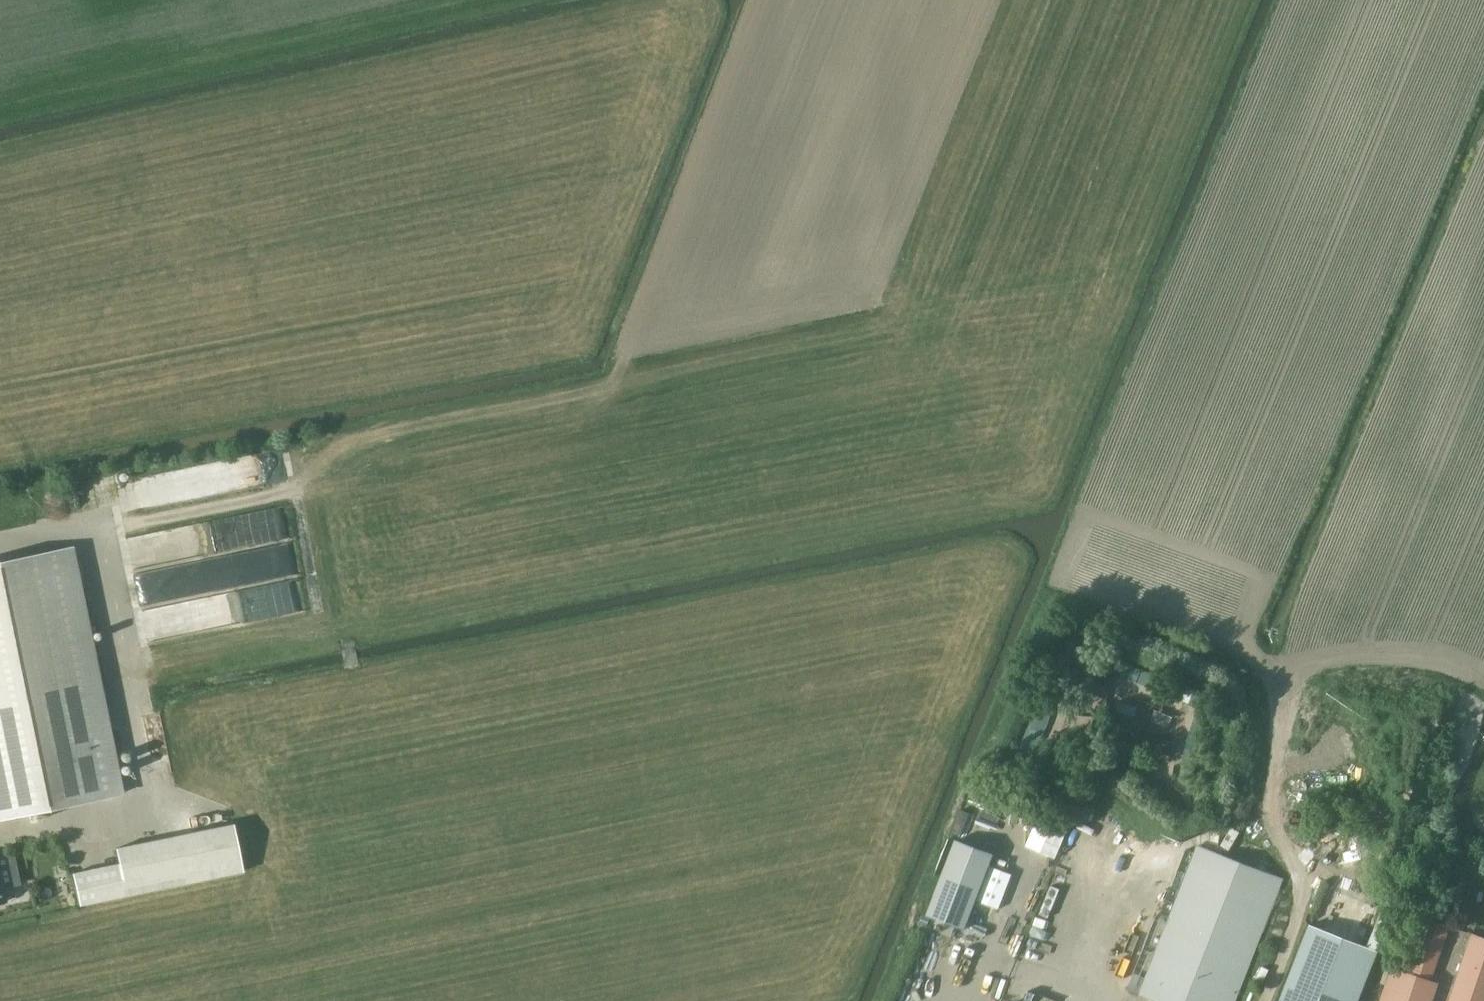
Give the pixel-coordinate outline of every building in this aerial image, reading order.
[(149,635),(304,607),(291,534),(285,503),(222,515),(229,556),(204,560),(205,564),(193,566),(195,576),(188,578),(191,595),(143,603),(149,635)] [(101,700),(71,551),(0,566),(0,818),(49,808),(120,793),(101,700)] [(1118,699),(1117,720),(1136,721),(1138,700),(1118,699)] [(1155,709),(1150,720),(1167,727),(1172,717),(1155,709)] [(233,822),(115,846),(119,864),(125,895),(243,870),(238,843),(233,822)] [(1045,854),(1058,859),(1068,833),(1055,828),(1045,854)] [(956,840),(927,914),(965,929),(992,858),(993,854),(992,854),(956,840)] [(1162,1000),(1234,1000),(1282,877),(1197,844),(1139,992),(1162,1000)] [(1187,849),(1163,906),(1170,909),(1193,851),(1187,849)] [(1468,875),(1473,863),(1465,860),(1460,872),(1468,875)] [(119,864),(73,874),(77,889),(80,904),(125,895),(119,864)] [(990,866),(977,900),(998,909),(1011,875),(990,866)] [(1464,889),(1468,877),(1460,874),(1456,887),(1464,889)] [(1453,912),(1425,902),(1402,970),(1389,965),(1377,1000),(1431,1000),(1437,982),(1430,979),(1453,912)] [(1309,923),(1278,1000),(1356,1000),(1376,950),(1309,923)] [(1460,964),(1483,973),(1483,937),(1470,933),(1460,964)] [(1460,964),(1447,1000),(1483,1000),(1483,973),(1460,964)]
